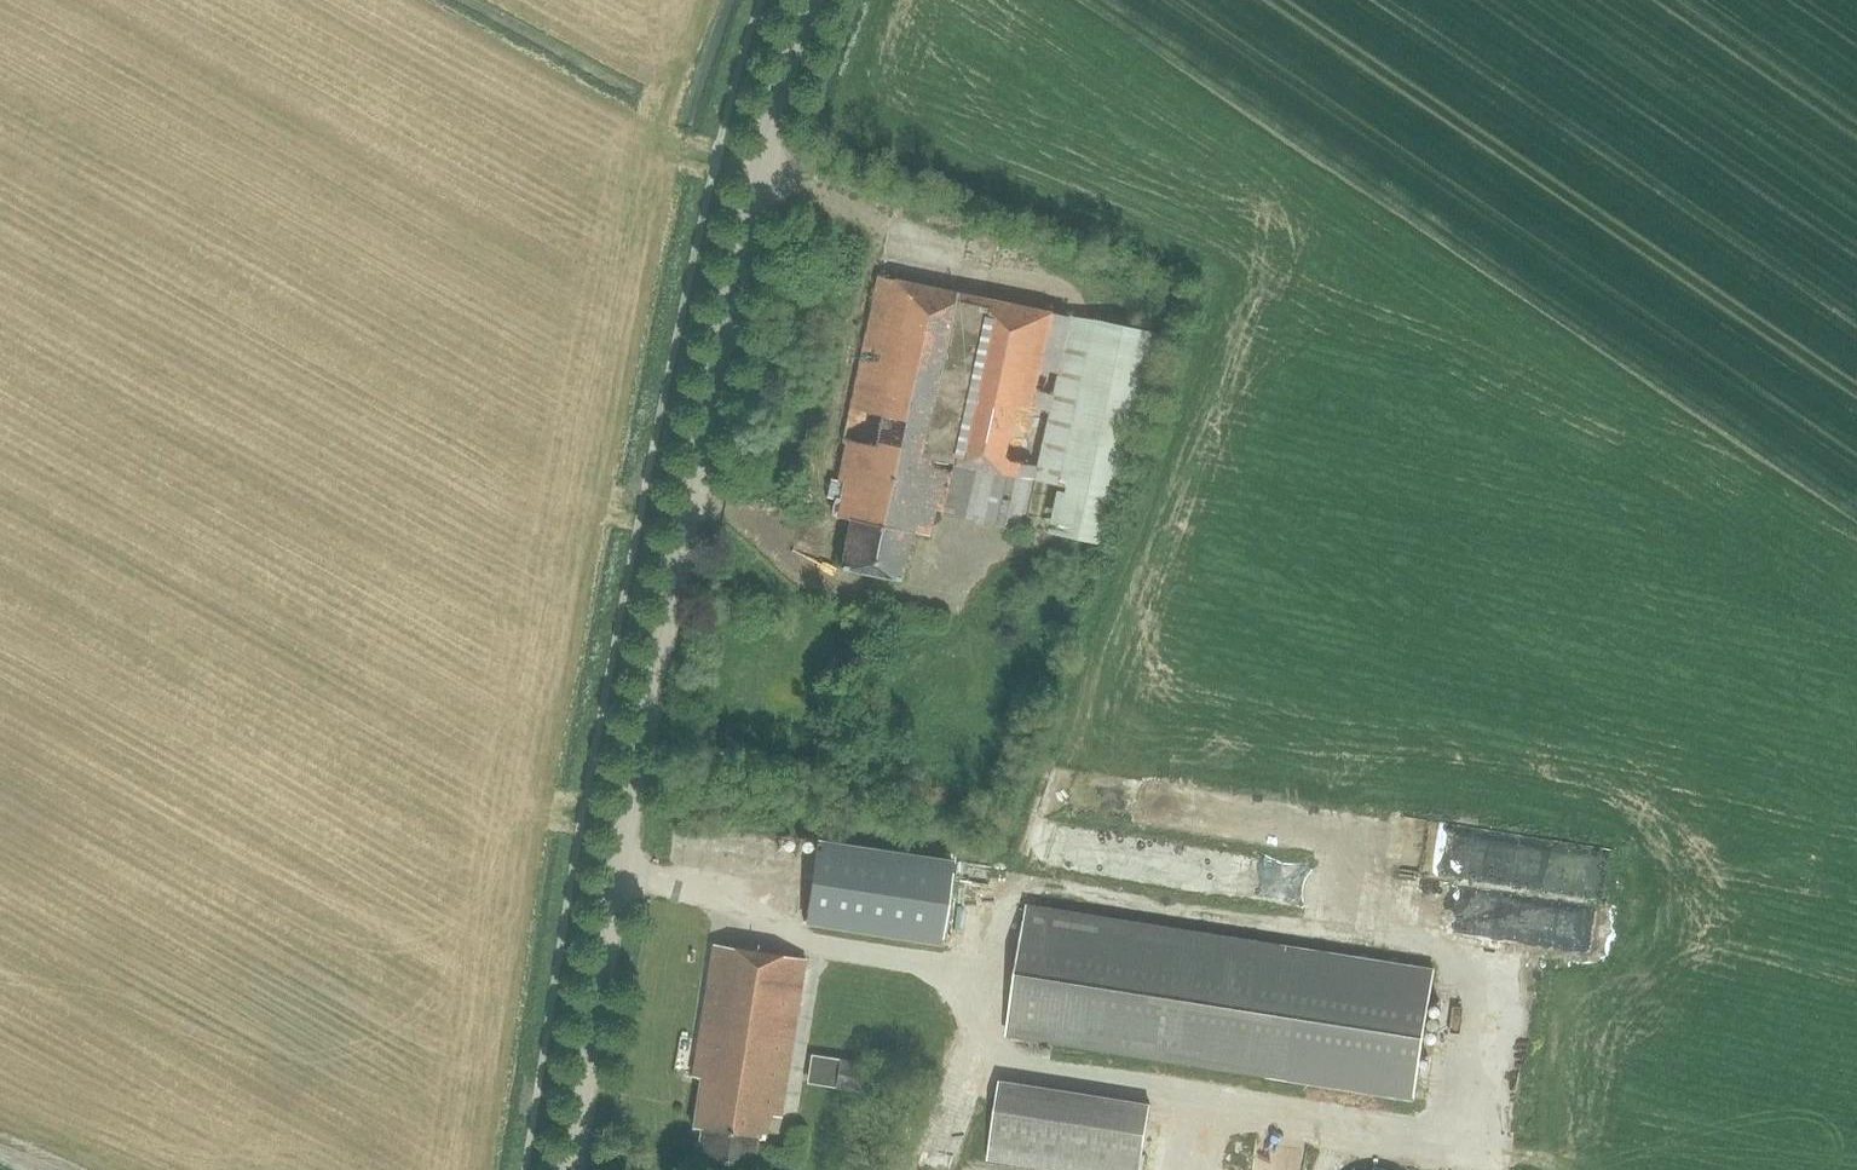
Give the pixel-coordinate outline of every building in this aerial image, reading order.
[(1101,544),(1148,332),(1070,315),(878,277),(843,443),(846,444),(839,480),(832,479),(828,498),(837,499),(833,516),(850,519),(841,565),(902,577),(911,536),(928,539),(934,508),(1101,544)] [(1407,866),(1473,869),(1475,825),(1410,822),(1407,866)] [(1054,866),(1177,886),(1180,869),(1167,867),(1170,853),(1124,845),(1122,858),(1088,853),(1090,842),(1059,837),(1054,866)] [(817,840),(805,923),(940,943),(952,860),(817,840)] [(1415,1100),(1436,969),(1027,904),(1006,1036),(1415,1100)] [(691,1129),(700,1131),(694,1164),(730,1169),(754,1169),(759,1141),(764,1142),(773,1118),(780,1119),(805,961),(713,946),(691,1079),(699,1080),(691,1129)] [(862,1093),(865,1063),(841,1060),(837,1090),(862,1093)] [(1153,1103),(1002,1079),(989,1161),(1048,1169),(1143,1169),(1153,1103)]
